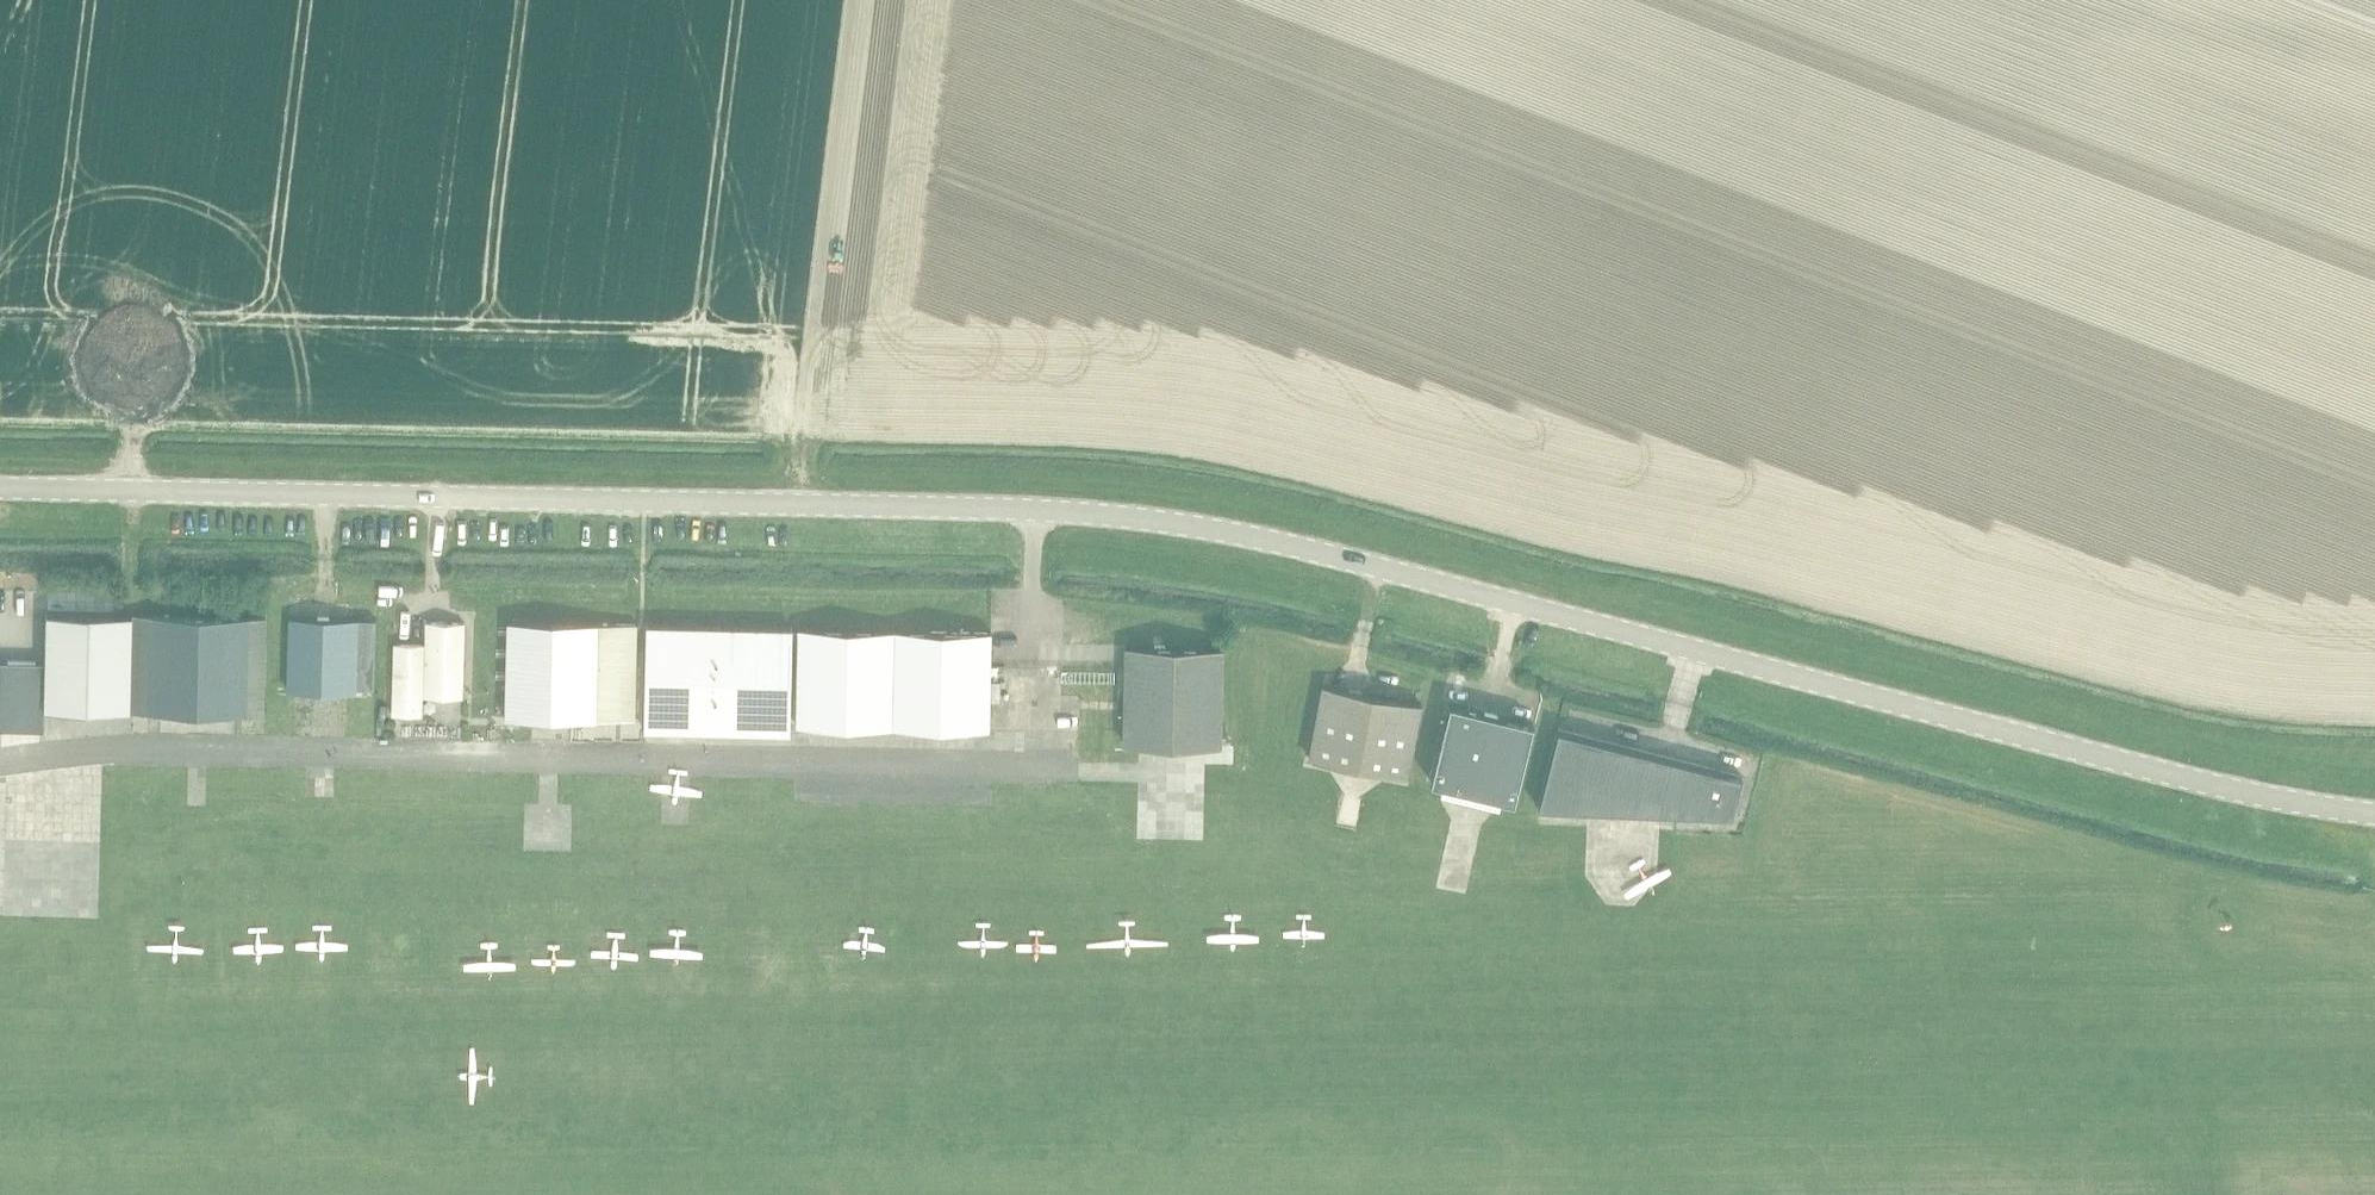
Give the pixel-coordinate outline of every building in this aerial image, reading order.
[(48,611),(47,611),(46,661),(46,672),(45,707),(130,709),(132,613),(115,613),(48,611)] [(131,711),(148,712),(264,714),(266,617),(133,614),(131,711)] [(355,688),(357,619),(290,617),(288,689),(355,691),(355,688)] [(357,619),(355,688),(374,689),(376,619),(357,619)] [(506,718),(571,719),(572,622),(509,620),(506,718)] [(395,643),(393,714),(421,715),(422,696),(462,697),(464,622),(427,621),(426,644),(395,643)] [(572,622),(571,719),(595,720),(595,718),(635,719),(637,624),(572,622)] [(790,732),(792,628),(647,624),(644,729),(790,732)] [(989,729),(991,632),(799,628),(797,725),(989,729)] [(1134,645),(1126,645),(1124,742),(1220,744),(1222,647),(1134,645)] [(17,729),(44,729),(45,707),(46,672),(46,661),(0,660),(0,728),(17,729)] [(1421,703),(1318,686),(1309,756),(1407,775),(1421,703)] [(1431,698),(1411,780),(1430,785),(1431,781),(1514,801),(1533,722),(1450,702),(1431,698)] [(1742,776),(1558,728),(1538,807),(1732,815),(1742,776)]
